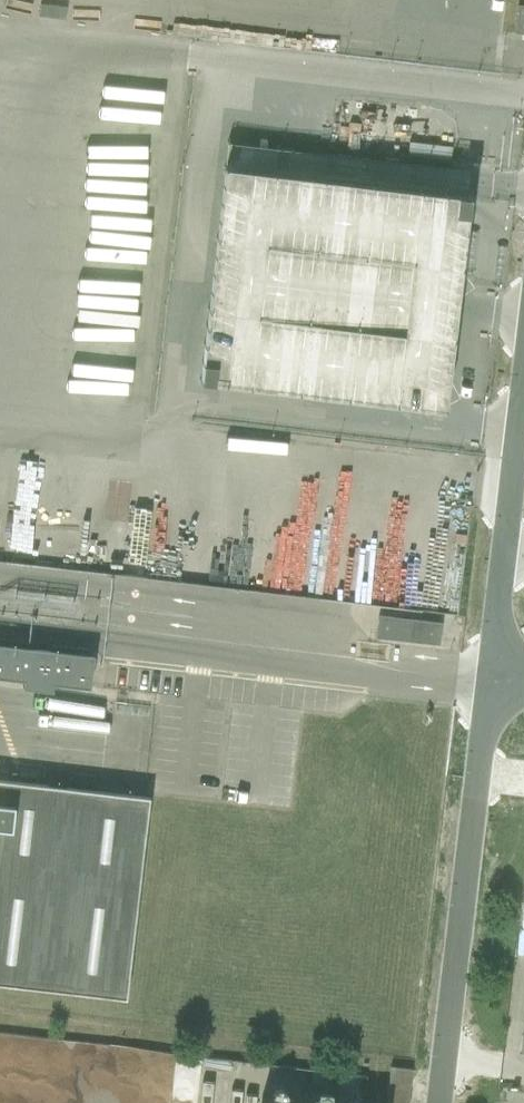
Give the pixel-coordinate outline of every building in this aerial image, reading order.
[(517,5),(514,33),(523,34),(523,5),(517,5)] [(250,152),(249,163),(267,165),(268,154),(250,152)] [(462,404),(478,217),(466,216),(468,192),(236,173),(219,371),(222,371),(221,384),(462,404)] [(393,617),(378,615),(376,637),(391,639),(393,617)] [(442,622),(411,619),(408,641),(439,645),(442,622)] [(23,680),(23,686),(22,686),(22,687),(52,691),(52,689),(51,689),(52,684),(90,688),(94,654),(92,653),(89,650),(90,649),(53,644),(53,646),(50,648),(48,648),(48,651),(35,650),(35,647),(34,647),(31,643),(31,642),(0,638),(0,677),(23,680)] [(125,999),(149,797),(0,780),(0,984),(125,999)] [(410,1085),(412,1069),(390,1066),(386,1102),(408,1102),(410,1085)]
